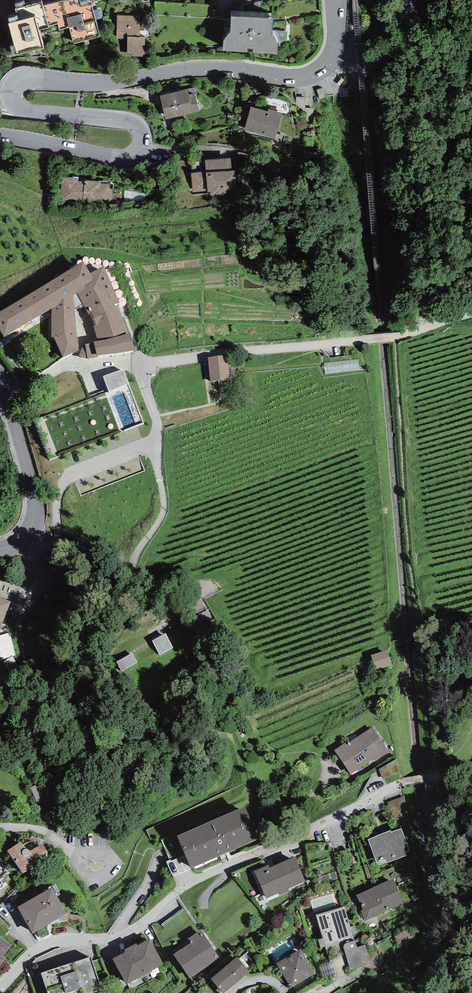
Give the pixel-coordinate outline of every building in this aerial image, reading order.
[(17,55),(44,48),(39,30),(49,28),(48,26),(57,24),(59,30),(69,27),(74,44),(100,37),(91,5),(82,7),(80,0),(41,0),(42,2),(25,6),(24,1),(14,4),(16,9),(15,9),(17,16),(8,19),(10,23),(8,24),(14,46),(10,47),(13,55),(17,54),(17,55)] [(126,57),(145,57),(145,37),(141,37),(141,16),(116,15),(116,39),(127,39),(126,57)] [(224,41),(223,51),(247,52),(247,49),(253,49),(253,52),(277,54),(278,44),(273,35),(271,35),(273,19),(231,17),(231,33),(229,33),(224,41)] [(160,96),(166,120),(199,112),(195,93),(189,95),(188,89),(160,96)] [(244,130),(275,139),(282,113),(269,109),(268,112),(250,107),(244,130)] [(237,193),(235,170),(232,171),(231,158),(205,160),(206,172),(191,173),(193,192),(207,191),(207,192),(210,191),(211,195),(237,193)] [(59,203),(112,207),(112,204),(113,193),(113,184),(101,183),(101,181),(84,180),(84,181),(78,181),(79,178),(61,176),(59,203)] [(120,204),(121,194),(113,193),(112,204),(120,204)] [(0,311),(0,329),(4,336),(51,308),(51,337),(54,337),(63,357),(78,351),(75,309),(82,304),(89,314),(90,314),(95,325),(93,326),(98,341),(94,342),(94,343),(85,344),(79,355),(80,356),(87,358),(98,357),(98,355),(135,350),(130,333),(126,334),(114,304),(119,302),(104,266),(90,274),(83,261),(0,311)] [(227,359),(209,361),(211,383),(229,382),(227,359)] [(123,373),(103,382),(109,395),(129,387),(123,373)] [(0,598),(0,630),(11,602),(0,598)] [(0,633),(0,657),(16,652),(9,630),(0,633)] [(173,649),(165,637),(152,644),(159,657),(173,649)] [(386,654),(372,659),(376,672),(390,668),(386,654)] [(150,684),(132,655),(116,665),(135,694),(150,684)] [(373,727),(334,750),(350,774),(372,760),(374,762),(389,752),(373,727)] [(396,759),(379,770),(383,779),(399,771),(396,759)] [(404,796),(388,801),(394,820),(410,815),(404,796)] [(262,837),(248,805),(177,836),(191,868),(262,837)] [(410,851),(401,829),(391,832),(390,830),(368,839),(377,863),(385,860),(386,863),(407,856),(405,852),(410,851)] [(21,842),(7,851),(22,874),(51,858),(42,844),(29,851),(21,842)] [(268,865),(254,871),(266,898),(278,893),(280,896),(290,891),(288,889),(306,881),(295,857),(270,868),(268,865)] [(405,903),(393,878),(356,895),(363,910),(361,911),(365,921),(405,903)] [(51,888),(17,906),(32,933),(66,914),(51,888)] [(344,907),(316,916),(323,938),(318,940),(321,948),(325,947),(329,957),(342,953),(339,945),(354,940),(353,934),(357,932),(355,926),(351,927),(344,907)] [(201,930),(188,939),(191,943),(174,955),(190,979),(220,959),(201,930)] [(0,936),(0,966),(6,959),(2,956),(11,945),(0,936)] [(125,952),(113,959),(127,985),(164,964),(150,939),(138,946),(136,943),(124,950),(125,952)] [(357,947),(355,940),(346,943),(344,944),(343,945),(343,948),(350,970),(368,965),(369,964),(370,963),(370,961),(365,944),(357,947)] [(300,949),(276,963),(291,988),(315,974),(300,949)] [(41,973),(48,992),(99,992),(103,992),(91,956),(41,973)] [(211,979),(222,992),(224,992),(249,972),(237,957),(211,979)]
